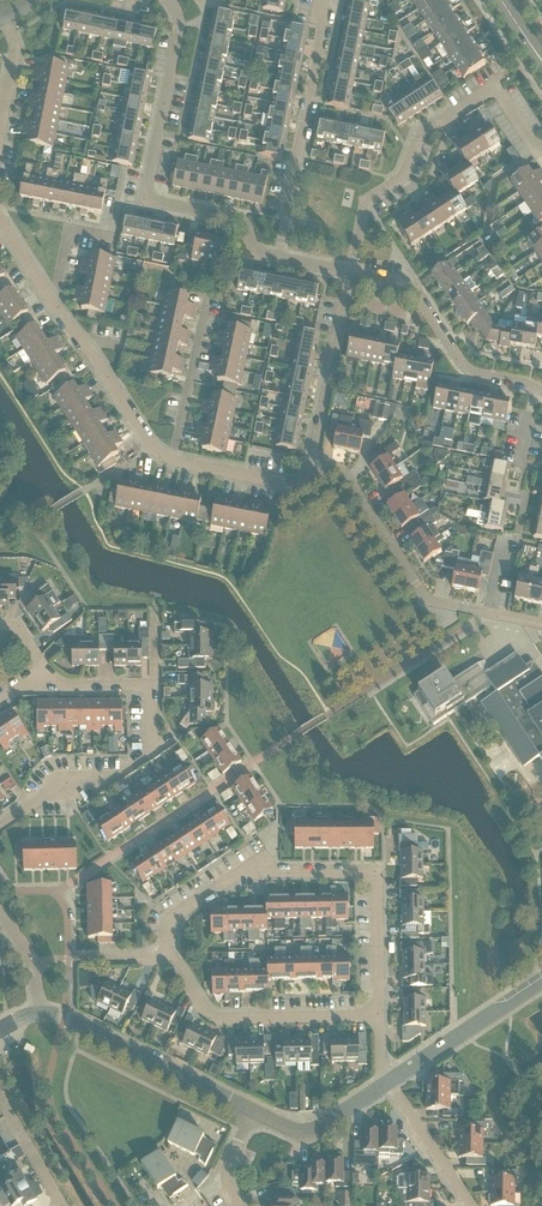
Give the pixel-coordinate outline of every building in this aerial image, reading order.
[(286,0),(265,0),(263,9),(283,13),(286,0)] [(418,9),(432,0),(412,0),(418,9)] [(444,0),(432,0),(418,9),(425,21),(448,6),(444,0)] [(369,6),(377,8),(378,3),(371,1),(370,6),(349,2),(346,15),(367,19),(369,6)] [(396,1),(387,7),(390,11),(399,6),(396,1)] [(399,6),(390,11),(393,16),(402,10),(399,6)] [(455,18),(448,6),(425,21),(433,32),(455,18)] [(67,9),(63,30),(76,32),(80,12),(67,9)] [(233,28),(235,15),(214,11),(212,24),(233,28)] [(93,15),(80,12),(76,32),(89,35),(93,15)] [(106,17),(93,15),(89,35),(102,38),(102,37),(106,17)] [(364,32),(367,19),(346,15),(344,28),(364,32)] [(106,17),(102,37),(102,38),(114,40),(119,20),(106,17)] [(463,29),(455,18),(433,32),(440,44),(463,29)] [(119,20),(114,40),(113,47),(126,49),(127,43),(131,23),(123,21),(119,20)] [(264,20),(262,27),(269,28),(271,21),(264,20)] [(144,25),(131,23),(127,43),(140,45),(144,25)] [(230,41),(233,28),(212,24),(209,37),(230,41)] [(411,24),(402,29),(405,34),(414,28),(411,24)] [(157,28),(144,25),(140,45),(153,48),(157,28)] [(306,43),(308,30),(287,26),(285,39),(306,43)] [(362,45),(364,32),(344,28),(341,40),(362,45)] [(414,28),(405,34),(408,39),(417,33),(414,28)] [(470,40),(463,29),(440,44),(448,55),(470,40)] [(227,54),(230,41),(209,37),(206,50),(227,54)] [(75,39),(73,48),(72,56),(77,57),(80,40),(75,39)] [(282,52),(303,56),(306,43),(285,39),(282,52)] [(359,57),(362,45),(341,40),(339,53),(359,57)] [(478,52),(470,40),(448,55),(456,67),(478,52)] [(258,47),(256,54),(264,56),(267,56),(268,49),(258,47)] [(426,47),(417,52),(420,57),(429,51),(426,47)] [(225,67),(227,54),(206,50),(204,62),(225,67)] [(429,51),(420,57),(423,62),(432,56),(429,51)] [(279,65),(301,69),(303,56),(282,52),(279,65)] [(456,67),(463,78),(486,64),(478,52),(456,67)] [(356,70),(359,57),(339,53),(336,66),(356,70)] [(404,63),(408,69),(412,67),(408,60),(404,63)] [(35,67),(34,74),(66,81),(69,67),(46,62),(45,69),(35,67)] [(222,79),(225,67),(204,62),(201,75),(222,79)] [(399,66),(404,72),(408,69),(404,63),(399,66)] [(277,77),(298,82),(301,69),(279,65),(277,77)] [(354,83),(356,70),(336,66),(334,79),(354,83)] [(393,79),(397,76),(393,70),(388,73),(393,79)] [(441,70),(432,75),(435,80),(444,74),(441,70)] [(148,89),(151,76),(131,72),(128,85),(148,89)] [(64,94),(66,81),(34,74),(32,81),(42,83),(41,89),(64,94)] [(438,85),(447,79),(444,74),(435,80),(438,85)] [(220,92),(222,79),(201,75),(199,88),(220,92)] [(274,90),(295,94),(298,82),(277,77),(274,90)] [(351,95),(354,83),(334,79),(331,91),(351,95)] [(431,80),(419,87),(431,104),(442,97),(431,80)] [(146,102),(148,89),(128,85),(125,98),(146,102)] [(420,111),(431,104),(419,87),(409,94),(420,111)] [(217,105),(220,92),(199,88),(196,100),(217,105)] [(61,107),(64,94),(41,89),(39,96),(30,94),(28,101),(61,107)] [(272,103),(293,107),(295,94),(274,90),(272,103)] [(349,109),(351,95),(331,91),(328,105),(349,109)] [(409,119),(420,111),(409,94),(398,101),(409,119)] [(143,115),(146,102),(125,98),(123,111),(143,115)] [(214,118),(217,105),(196,100),(193,113),(214,118)] [(58,121),(61,107),(28,101),(27,108),(37,110),(35,116),(58,121)] [(398,126),(409,119),(398,101),(386,109),(398,126)] [(269,116),(290,120),(293,107),(272,103),(269,116)] [(373,106),(372,113),(382,115),(383,108),(373,106)] [(141,127),(143,115),(123,111),(120,123),(141,127)] [(212,130),(214,118),(193,113),(191,126),(212,130)] [(56,134),(58,121),(35,116),(34,123),(25,121),(23,128),(56,134)] [(266,128),(288,133),(290,120),(269,116),(266,128)] [(466,116),(462,119),(466,126),(470,123),(466,116)] [(334,121),(321,118),(317,139),(330,142),(334,121)] [(347,123),(334,121),(330,142),(342,144),(347,123)] [(476,121),(471,124),(489,151),(500,144),(488,126),(482,130),(476,121)] [(138,140),(141,127),(120,123),(118,136),(138,140)] [(360,126),(347,123),(342,144),(355,147),(360,126)] [(466,140),(478,158),(489,151),(471,124),(466,127),(472,136),(466,140)] [(191,126),(188,139),(209,144),(212,130),(191,126)] [(372,129),(360,126),(355,147),(368,150),(372,129)] [(53,148),(56,134),(23,128),(22,135),(31,136),(30,144),(53,148)] [(264,141),(285,145),(288,133),(266,128),(264,141)] [(386,131),(372,129),(368,150),(381,152),(386,131)] [(467,165),(478,158),(466,140),(460,144),(454,135),(449,138),(460,155),(460,154),(467,165)] [(135,153),(138,140),(118,136),(115,149),(135,153)] [(264,141),(261,154),(282,159),(285,145),(264,141)] [(133,166),(135,153),(115,149),(112,162),(133,166)] [(461,167),(455,171),(467,189),(478,181),(467,165),(460,154),(460,155),(455,158),(461,167)] [(184,162),(177,161),(172,186),(185,189),(192,157),(186,155),(184,162)] [(185,189),(198,191),(203,166),(197,165),(198,158),(192,157),(185,189)] [(217,162),(211,161),(210,167),(203,166),(198,191),(211,194),(217,162)] [(211,194),(223,196),(229,171),(222,170),(223,163),(217,162),(211,194)] [(20,197),(33,200),(34,200),(38,177),(31,175),(33,166),(26,165),(24,174),(20,197)] [(449,175),(443,165),(438,169),(448,183),(456,196),(467,189),(455,171),(449,175)] [(243,167),(237,166),(235,172),(229,171),(223,196),(236,199),(243,167)] [(236,199),(249,202),(254,176),(248,175),(249,168),(243,167),(236,199)] [(38,207),(39,201),(47,203),(54,170),(47,169),(46,178),(38,177),(34,200),(33,200),(32,206),(38,207)] [(532,175),(528,169),(510,181),(518,192),(541,176),(541,170),(541,169),(532,175)] [(54,210),(59,211),(65,182),(58,181),(60,171),(54,170),(47,203),(55,204),(54,210)] [(268,172),(262,171),(260,178),(254,176),(249,202),(262,204),(268,172)] [(65,182),(59,211),(65,212),(66,206),(74,208),(80,175),(74,174),(72,183),(65,182)] [(87,216),(88,211),(87,211),(92,187),(85,186),(86,176),(80,175),(74,208),(82,210),(81,215),(87,216)] [(518,192),(525,203),(541,192),(541,190),(539,185),(541,183),(541,176),(518,192)] [(101,213),(106,190),(108,181),(101,179),(99,189),(92,187),(87,211),(88,211),(101,213)] [(449,196),(443,199),(455,217),(466,210),(456,196),(448,183),(443,186),(449,196)] [(525,203),(532,214),(541,207),(541,192),(525,203)] [(443,199),(437,203),(431,194),(426,197),(444,225),(455,217),(443,199)] [(427,210),(422,214),(433,232),(444,225),(426,197),(421,201),(427,210)] [(532,214),(539,225),(541,223),(541,207),(532,214)] [(410,208),(405,212),(422,239),(433,232),(422,214),(416,217),(410,208)] [(400,215),(406,224),(400,228),(411,246),(422,239),(405,212),(400,215)] [(140,217),(127,214),(122,235),(136,238),(140,217)] [(140,217),(136,238),(148,240),(153,220),(140,217)] [(165,222),(153,220),(148,240),(161,243),(165,222)] [(161,243),(174,245),(179,225),(165,222),(161,243)] [(192,260),(206,262),(210,239),(203,238),(203,235),(198,234),(198,233),(190,231),(187,246),(194,247),(192,260)] [(527,241),(535,252),(541,247),(541,231),(527,241)] [(224,238),(224,239),(219,238),(218,241),(210,239),(206,262),(219,265),(222,253),(229,255),(232,240),(224,238)] [(486,251),(483,247),(477,251),(480,255),(486,251)] [(489,255),(486,251),(480,255),(475,259),(478,263),(489,255)] [(113,273),(115,259),(92,254),(91,262),(81,260),(80,266),(113,273)] [(485,267),(484,267),(487,271),(490,268),(494,269),(497,266),(493,261),(485,267)] [(456,272),(449,262),(431,274),(439,285),(456,272)] [(110,286),(113,273),(80,266),(79,273),(88,275),(87,282),(110,286)] [(494,269),(491,271),(494,275),(500,271),(497,266),(494,269)] [(255,271),(242,268),(237,289),(251,292),(255,271)] [(0,269),(0,288),(12,281),(8,274),(7,275),(4,270),(1,271),(0,269)] [(134,269),(132,276),(139,278),(141,271),(134,269)] [(255,271),(251,292),(263,295),(268,273),(255,271)] [(503,275),(500,271),(494,275),(497,279),(503,275)] [(463,282),(456,272),(439,285),(446,295),(463,282)] [(515,272),(510,276),(514,282),(519,278),(515,272)] [(280,276),(268,273),(263,295),(276,297),(280,276)] [(293,279),(280,276),(276,297),(289,300),(293,279)] [(469,278),(463,282),(446,295),(453,305),(470,292),(476,288),(469,278)] [(306,281),(293,279),(289,300),(301,302),(306,281)] [(0,314),(20,301),(16,294),(19,293),(15,288),(16,287),(12,281),(0,288),(0,290),(3,295),(0,297),(0,313),(0,314)] [(301,302),(315,305),(319,284),(306,281),(301,302)] [(107,300),(110,286),(87,282),(85,289),(76,287),(75,293),(107,300)] [(169,285),(168,292),(165,292),(162,306),(195,313),(196,306),(187,304),(189,297),(182,295),(183,288),(169,285)] [(511,286),(505,291),(508,295),(515,290),(511,286)] [(508,295),(505,291),(499,295),(502,299),(508,295)] [(477,302),(470,292),(453,305),(460,314),(477,302)] [(105,314),(107,300),(75,293),(73,300),(83,302),(81,309),(88,311),(87,318),(101,320),(102,313),(105,314)] [(0,314),(8,326),(18,319),(22,325),(35,317),(31,310),(30,311),(27,306),(25,307),(20,301),(0,314)] [(485,312),(477,302),(460,314),(467,325),(469,323),(485,312)] [(162,306),(159,319),(183,324),(184,317),(193,320),(195,313),(162,306)] [(495,327),(485,312),(469,323),(476,332),(479,330),(487,340),(495,327)] [(16,338),(23,350),(43,337),(39,330),(42,329),(39,324),(39,323),(35,317),(22,325),(26,331),(16,338)] [(181,331),(183,324),(159,319),(157,333),(189,340),(191,333),(181,331)] [(229,326),(227,333),(218,331),(216,338),(249,345),(252,331),(255,332),(256,325),(237,320),(235,328),(229,326)] [(265,323),(264,330),(271,332),(272,325),(265,323)] [(526,325),(513,323),(513,329),(513,330),(510,344),(511,344),(522,346),(526,325)] [(522,346),(535,348),(537,337),(536,337),(538,327),(526,325),(522,346)] [(499,346),(510,348),(511,344),(510,344),(513,330),(513,329),(495,327),(487,340),(500,343),(499,346)] [(299,330),(297,344),(317,348),(320,334),(299,330)] [(157,333),(154,346),(177,351),(178,344),(188,346),(189,340),(157,333)] [(363,339),(351,336),(346,357),(359,360),(363,339)] [(23,350),(30,360),(31,361),(59,343),(55,337),(47,343),(43,337),(23,350)] [(246,358),(249,345),(216,338),(215,345),(224,347),(223,353),(246,358)] [(375,341),(363,339),(359,360),(371,362),(375,341)] [(387,343),(375,341),(371,362),(383,364),(387,343)] [(31,361),(38,373),(58,360),(54,354),(63,349),(59,343),(31,361)] [(399,346),(387,343),(383,364),(394,367),(395,367),(397,357),(399,346)] [(315,360),(317,348),(297,344),(294,356),(315,360)] [(175,358),(177,351),(154,346),(151,359),(183,366),(185,360),(175,358)] [(243,372),(246,358),(223,353),(221,360),(212,358),(211,365),(243,372)] [(312,373),(315,360),(294,356),(292,369),(312,373)] [(397,357),(395,367),(394,367),(392,378),(405,381),(409,360),(397,357)] [(151,359),(148,373),(150,374),(149,381),(163,384),(164,377),(171,378),(172,371),(182,373),(183,366),(151,359)] [(38,373),(46,385),(56,378),(60,384),(64,381),(64,382),(73,376),(68,369),(68,370),(65,365),(62,366),(58,360),(38,373)] [(409,360),(405,381),(417,383),(421,362),(409,360)] [(200,362),(198,369),(209,371),(211,365),(200,362)] [(428,391),(433,364),(421,362),(417,383),(415,389),(428,391)] [(240,385),(243,372),(211,365),(209,371),(219,373),(217,381),(224,382),(222,389),(236,392),(238,385),(240,385)] [(309,386),(312,373),(292,369),(289,382),(309,386)] [(255,376),(254,383),(260,384),(262,377),(255,376)] [(54,397),(61,409),(89,391),(86,385),(78,390),(74,384),(68,388),(64,382),(64,381),(60,384),(51,389),(56,395),(54,397)] [(307,399),(309,386),(289,382),(286,395),(307,399)] [(433,408),(445,410),(449,389),(437,387),(433,408)] [(394,402),(397,390),(390,388),(387,400),(394,402)] [(235,399),(236,392),(222,389),(221,396),(214,395),(212,402),(203,400),(202,406),(234,413),(237,400),(235,399)] [(462,392),(449,389),(445,410),(457,413),(462,392)] [(89,391),(61,409),(69,420),(89,407),(85,402),(93,396),(89,391)] [(474,394),(462,392),(457,413),(469,415),(474,394)] [(336,394),(334,404),(335,404),(341,406),(344,403),(346,396),(337,394),(336,394)] [(479,427),(481,418),(486,397),(474,394),(469,415),(467,424),(479,427)] [(304,411),(307,399),(286,395),(284,407),(304,411)] [(498,399),(486,397),(481,418),(493,420),(498,399)] [(510,402),(498,399),(493,420),(506,423),(510,402)] [(380,405),(377,419),(387,421),(387,418),(393,419),(399,406),(390,404),(389,408),(380,405)] [(231,427),(234,413),(202,406),(200,413),(210,415),(208,422),(231,427)] [(69,420),(76,432),(104,414),(100,408),(92,413),(89,407),(69,420)] [(302,424),(304,411),(284,407),(281,420),(302,424)] [(103,430),(102,428),(100,425),(108,419),(104,414),(76,432),(83,443),(103,430)] [(340,416),(333,415),(330,430),(337,431),(334,448),(347,451),(351,430),(353,419),(340,417),(340,416)] [(299,437),(302,424),(281,420),(279,433),(299,437)] [(358,432),(351,430),(347,451),(360,453),(363,436),(370,438),(373,423),(360,420),(358,432)] [(228,440),(231,427),(208,422),(207,429),(197,427),(196,433),(228,440)] [(119,437),(115,431),(107,436),(103,430),(83,443),(91,455),(119,437)] [(225,454),(228,440),(196,433),(194,440),(204,442),(202,449),(225,454)] [(296,450),(299,437),(279,433),(276,446),(296,450)] [(100,465),(104,471),(116,464),(113,458),(118,454),(114,448),(122,443),(119,437),(91,455),(98,467),(100,465)] [(400,449),(396,442),(381,452),(385,458),(370,468),(378,479),(395,468),(391,461),(395,458),(392,454),(400,449)] [(495,452),(494,459),(501,460),(502,453),(495,452)] [(508,479),(510,466),(492,462),(484,460),(483,465),(490,467),(489,475),(508,479)] [(402,463),(395,468),(378,479),(385,490),(400,481),(403,486),(403,487),(412,480),(413,481),(418,477),(414,470),(409,474),(402,463)] [(108,503),(115,505),(115,507),(129,510),(135,477),(128,475),(127,485),(119,484),(118,490),(111,489),(108,503)] [(505,491),(508,479),(489,475),(488,481),(480,480),(479,486),(505,491)] [(129,510),(142,512),(147,489),(140,487),(142,478),(135,477),(129,510)] [(401,496),(387,506),(394,517),(411,506),(404,495),(412,489),(414,492),(424,485),(418,477),(413,481),(412,480),(403,487),(403,486),(397,490),(401,496)] [(162,482),(155,481),(153,490),(147,489),(142,512),(156,515),(162,482)] [(156,515),(169,517),(174,494),(167,493),(169,483),(162,482),(156,515)] [(189,487),(182,486),(180,495),(174,494),(169,517),(182,520),(189,487)] [(478,492),(485,493),(484,501),(489,502),(489,501),(503,504),(505,491),(479,486),(478,492)] [(197,520),(204,522),(207,508),(200,506),(201,499),(194,498),(195,489),(189,487),(182,520),(196,523),(197,520)] [(222,504),(215,502),(214,509),(207,508),(204,522),(211,523),(210,526),(224,528),(231,495),(224,494),(222,504)] [(224,528),(238,531),(242,508),(236,506),(237,497),(231,495),(224,528)] [(258,501),(251,499),(249,509),(242,508),(238,531),(251,533),(258,501)] [(416,519),(420,524),(433,516),(421,499),(411,506),(394,517),(401,528),(416,519)] [(265,536),(270,513),(262,511),(264,502),(258,501),(251,533),(265,536)] [(481,507),(479,513),(506,518),(508,505),(503,504),(489,501),(489,502),(488,508),(481,507)] [(409,540),(416,551),(439,536),(432,525),(441,519),(437,513),(433,516),(420,524),(424,530),(409,540)] [(485,520),(484,527),(503,531),(506,518),(479,513),(478,519),(485,520)] [(536,524),(533,537),(541,539),(541,525),(536,524)] [(416,551),(424,562),(441,551),(437,544),(444,539),(441,535),(439,536),(416,551)] [(171,547),(169,557),(175,558),(177,549),(171,547)] [(441,567),(455,570),(452,587),(465,590),(469,569),(456,566),(459,552),(452,550),(452,553),(444,552),(443,560),(441,567)] [(465,590),(478,592),(482,575),(489,577),(493,554),(481,551),(478,565),(471,563),(469,569),(465,590)] [(16,601),(16,576),(0,576),(0,606),(8,606),(8,601),(16,601)] [(24,578),(19,578),(19,588),(25,588),(28,578),(24,578)] [(519,578),(515,599),(528,601),(532,580),(519,578)] [(528,601),(540,604),(541,596),(541,582),(532,580),(528,601)] [(47,583),(35,592),(40,600),(27,608),(35,620),(53,608),(60,603),(47,583)] [(61,619),(53,608),(35,620),(42,631),(49,627),(54,633),(72,620),(68,614),(61,619)] [(203,624),(175,624),(175,633),(189,633),(189,646),(212,646),(212,632),(203,632),(203,624)] [(149,650),(149,636),(149,635),(149,628),(139,628),(139,644),(128,644),(128,666),(142,666),(142,650),(149,650)] [(72,666),(86,666),(86,644),(72,644),(72,636),(68,632),(56,644),(61,650),(64,647),(67,651),(72,651),(72,666)] [(99,651),(107,650),(107,644),(107,635),(99,635),(99,644),(86,644),(86,666),(99,666),(99,651)] [(114,666),(128,666),(128,644),(114,644),(114,635),(107,635),(107,644),(107,650),(114,650),(114,666)] [(189,660),(178,660),(178,668),(205,668),(205,660),(212,660),(212,646),(189,646),(189,660)] [(489,698),(481,703),(524,767),(539,757),(541,762),(541,679),(540,680),(530,663),(525,666),(516,653),(492,669),(486,659),(446,685),(441,677),(414,695),(434,725),(485,691),(489,698)] [(205,676),(195,676),(178,676),(179,685),(189,685),(189,698),(213,698),(213,684),(205,684),(205,676)] [(189,698),(189,711),(180,724),(186,729),(190,724),(206,724),(206,712),(213,712),(213,698),(189,698)] [(30,701),(24,703),(26,710),(32,708),(30,701)] [(44,731),(44,726),(52,726),(52,701),(37,701),(37,731),(44,731)] [(52,701),(52,726),(59,726),(59,731),(66,731),(66,701),(52,701)] [(66,701),(66,731),(72,731),(72,726),(80,726),(80,701),(66,701)] [(87,726),(87,730),(94,730),(94,701),(80,701),(80,726),(87,726)] [(94,701),(94,730),(101,730),(101,726),(108,726),(108,701),(94,701)] [(115,726),(115,730),(122,730),(122,701),(108,701),(108,726),(115,726)] [(14,738),(20,734),(22,738),(28,734),(12,709),(0,717),(0,718),(14,738)] [(7,742),(14,738),(0,718),(0,744),(4,750),(10,746),(7,742)] [(227,739),(220,728),(201,740),(208,752),(227,739)] [(196,737),(192,731),(182,737),(186,743),(196,737)] [(109,738),(109,752),(118,752),(118,738),(109,738)] [(208,752),(209,753),(215,762),(234,750),(227,739),(208,752)] [(48,749),(42,752),(45,759),(50,757),(52,756),(48,749)] [(187,759),(182,750),(176,753),(181,762),(187,759)] [(242,761),(234,750),(215,762),(223,774),(242,761)] [(36,766),(42,761),(39,757),(33,762),(36,766)] [(183,764),(172,772),(184,791),(195,783),(183,764)] [(216,769),(207,775),(211,781),(220,775),(216,769)] [(173,798),(184,791),(172,772),(161,779),(173,798)] [(150,775),(145,778),(149,784),(154,781),(150,775)] [(258,786),(251,775),(232,787),(240,799),(258,786)] [(145,787),(149,784),(145,778),(140,781),(145,787)] [(123,779),(117,783),(123,791),(123,792),(128,789),(129,788),(123,779)] [(161,779),(150,786),(162,805),(173,798),(161,779)] [(139,793),(152,812),(162,805),(150,786),(139,793)] [(240,799),(243,804),(246,809),(265,797),(258,786),(240,799)] [(127,798),(132,795),(128,789),(123,792),(127,798)] [(230,789),(221,795),(224,801),(234,795),(230,789)] [(123,801),(127,798),(123,792),(119,795),(123,801)] [(139,793),(129,800),(141,819),(152,812),(139,793)] [(246,809),(254,821),(273,808),(265,797),(246,809)] [(118,808),(130,826),(141,819),(129,800),(118,808)] [(219,832),(230,825),(218,806),(206,814),(219,832)] [(118,808),(107,815),(120,833),(130,826),(118,808)] [(88,824),(95,820),(88,811),(82,815),(88,824)] [(208,839),(219,832),(206,814),(196,821),(208,839)] [(102,832),(108,841),(120,833),(107,815),(96,822),(102,832)] [(290,819),(290,834),(295,834),(295,848),(315,848),(315,824),(301,824),(301,819),(290,819)] [(315,848),(334,848),(334,824),(327,824),(327,819),(316,819),(316,824),(315,824),(315,848)] [(342,824),(334,824),(334,848),(354,848),(354,824),(353,824),(353,819),(342,819),(342,824)] [(354,848),(374,848),(374,834),(379,834),(379,819),(368,819),(368,824),(354,824),(354,848)] [(197,847),(208,839),(196,821),(185,828),(197,847)] [(246,834),(256,829),(252,823),(243,828),(246,834)] [(238,836),(232,827),(226,831),(232,840),(238,836)] [(186,854),(197,847),(185,828),(174,835),(186,854)] [(176,861),(186,854),(174,835),(163,842),(176,861)] [(63,845),(63,869),(77,869),(76,839),(70,840),(70,845),(63,845)] [(37,846),(37,870),(50,870),(49,840),(44,840),(44,846),(37,846)] [(49,840),(50,870),(63,869),(63,845),(55,846),(55,840),(49,840)] [(24,861),(24,870),(37,870),(37,846),(29,846),(29,841),(18,841),(19,861),(24,861)] [(165,868),(176,861),(163,842),(153,849),(165,868)] [(428,843),(399,844),(399,851),(401,851),(401,865),(423,865),(422,851),(428,850),(428,843)] [(154,875),(165,868),(153,849),(142,856),(154,875)] [(214,855),(208,858),(211,863),(217,859),(214,855)] [(143,883),(154,875),(142,856),(130,864),(143,883)] [(402,879),(399,879),(399,887),(418,886),(418,879),(423,879),(423,865),(401,865),(402,879)] [(154,891),(148,882),(142,886),(148,895),(154,891)] [(112,898),(111,890),(117,890),(117,884),(87,885),(88,899),(112,898)] [(330,887),(331,897),(331,929),(336,929),(336,920),(348,919),(348,895),(335,895),(335,887),(330,887)] [(400,899),(402,899),(402,912),(424,912),(423,898),(418,898),(418,891),(399,891),(400,899)] [(292,897),(279,898),(280,930),(285,930),(285,919),(293,919),(292,897)] [(293,919),(300,918),(300,929),(306,929),(305,897),(292,897),(293,919)] [(306,929),(311,929),(311,918),(318,918),(318,897),(305,897),(306,929)] [(331,929),(331,897),(318,897),(318,918),(326,918),(326,929),(331,929)] [(117,911),(117,905),(112,905),(112,898),(88,899),(88,911),(117,911)] [(280,930),(279,898),(266,898),(266,909),(267,919),(274,919),(274,930),(280,930)] [(211,908),(211,933),(223,933),(224,942),(229,942),(228,910),(228,900),(223,900),(223,908),(211,908)] [(241,931),(248,931),(248,941),(254,941),(253,909),(241,910),(241,931)] [(254,941),(260,941),(260,930),(267,930),(267,919),(266,909),(253,909),(254,941)] [(229,942),(234,942),(234,931),(241,931),(241,910),(228,910),(229,942)] [(112,924),(112,916),(118,916),(117,912),(117,911),(88,911),(88,924),(112,924)] [(402,912),(403,926),(400,926),(400,934),(428,934),(428,926),(431,926),(430,912),(424,912),(402,912)] [(98,943),(118,942),(118,931),(112,931),(112,924),(88,924),(89,938),(98,938),(98,943)] [(403,965),(425,965),(424,956),(433,954),(433,943),(401,944),(401,951),(403,951),(403,965)] [(306,947),(300,948),(301,958),(293,958),(294,980),(307,979),(306,947)] [(307,979),(320,979),(319,958),(312,958),(312,947),(306,947),(307,979)] [(320,979),(332,979),(332,947),(326,947),(327,958),(319,958),(320,979)] [(349,955),(337,956),(337,947),(332,947),(332,979),(333,988),(337,988),(337,981),(350,980),(349,955)] [(275,959),(267,959),(267,970),(268,970),(268,980),(281,980),(280,948),(275,948),(275,959)] [(281,980),(294,980),(293,958),(286,959),(286,948),(280,948),(281,980)] [(224,969),(212,969),(213,994),(225,994),(225,1002),(230,1002),(230,992),(229,960),(224,960),(224,969)] [(230,992),(242,992),(242,971),(234,971),(234,960),(229,960),(230,992)] [(255,960),(249,960),(249,971),(242,971),(242,992),(255,992),(255,960)] [(269,991),(268,980),(268,970),(267,970),(260,970),(260,960),(255,960),(255,992),(269,991)] [(433,986),(433,975),(425,974),(425,965),(403,965),(404,979),(401,979),(401,987),(433,986)] [(97,1002),(102,1004),(110,1008),(119,989),(106,983),(105,986),(90,987),(91,999),(97,1002)] [(126,1007),(133,1010),(141,993),(134,990),(131,995),(119,989),(110,1008),(122,1015),(126,1007)] [(154,995),(147,991),(139,1008),(145,1011),(142,1019),(154,1025),(163,1007),(163,1006),(151,1000),(154,995)] [(402,999),(404,999),(404,1013),(425,1012),(425,998),(420,998),(420,991),(401,991),(402,999)] [(163,1006),(163,1007),(154,1025),(167,1031),(171,1024),(177,1027),(185,1010),(178,1007),(176,1012),(163,1006)] [(426,1026),(425,1012),(404,1013),(404,1026),(402,1026),(402,1042),(409,1042),(421,1034),(421,1026),(426,1026)] [(187,1016),(179,1033),(186,1036),(182,1044),(195,1050),(204,1031),(192,1025),(194,1019),(187,1016)] [(217,1037),(204,1031),(195,1050),(208,1056),(210,1052),(221,1057),(224,1049),(224,1037),(217,1037)] [(345,1061),(360,1061),(360,1064),(366,1064),(366,1065),(367,1065),(366,1034),(358,1034),(358,1040),(344,1040),(345,1061)] [(297,1041),(298,1063),(311,1062),(311,1066),(319,1066),(319,1054),(319,1035),(311,1035),(311,1041),(297,1041)] [(323,1035),(324,1053),(331,1053),(331,1062),(345,1061),(344,1040),(331,1040),(331,1035),(323,1035)] [(264,1042),(250,1042),(250,1064),(264,1063),(264,1055),(272,1055),(271,1036),(264,1036),(264,1042)] [(284,1067),(284,1063),(298,1063),(297,1041),(284,1042),(283,1036),(275,1036),(276,1055),(276,1067),(284,1067)] [(228,1037),(229,1056),(236,1056),(236,1064),(250,1064),(250,1042),(236,1042),(236,1037),(228,1037)] [(32,1053),(34,1048),(27,1044),(24,1050),(32,1053)] [(443,1081),(427,1081),(426,1095),(450,1095),(451,1081),(462,1081),(462,1074),(443,1074),(443,1081)] [(443,1117),(462,1117),(462,1110),(450,1109),(450,1095),(426,1095),(426,1109),(443,1110),(443,1117)] [(204,1135),(178,1122),(168,1143),(194,1156),(195,1155),(200,1157),(198,1160),(204,1165),(204,1166),(205,1166),(216,1146),(205,1141),(202,1139),(204,1135)] [(469,1122),(469,1129),(459,1129),(459,1143),(483,1144),(483,1130),(486,1130),(487,1122),(469,1122)] [(389,1157),(389,1154),(403,1155),(403,1139),(396,1139),(396,1127),(380,1127),(380,1157),(389,1157)] [(355,1141),(354,1156),(368,1157),(368,1152),(378,1152),(378,1130),(362,1129),(362,1141),(355,1141)] [(459,1143),(459,1158),(469,1158),(468,1165),(486,1165),(486,1158),(483,1158),(483,1144),(459,1143)] [(160,1152),(141,1165),(157,1189),(161,1186),(164,1189),(163,1189),(169,1199),(188,1186),(188,1185),(187,1185),(181,1180),(178,1182),(175,1177),(176,1176),(160,1152)] [(327,1160),(326,1182),(336,1182),(336,1187),(350,1187),(350,1172),(342,1172),(343,1160),(327,1160)] [(301,1170),(301,1190),(315,1190),(315,1185),(324,1185),(325,1163),(309,1163),(309,1170),(301,1170)] [(422,1175),(422,1168),(405,1167),(405,1175),(400,1175),(398,1177),(398,1189),(429,1189),(430,1175),(422,1175)] [(3,1192),(0,1193),(0,1202),(2,1205),(8,1205),(11,1205),(13,1205),(22,1201),(24,1205),(25,1205),(37,1199),(20,1169),(7,1177),(11,1183),(0,1190),(0,1191),(2,1190),(3,1192)] [(518,1178),(518,1171),(501,1170),(501,1178),(491,1178),(491,1192),(515,1192),(515,1178),(518,1178)] [(195,1178),(201,1184),(206,1179),(199,1174),(195,1178)] [(404,1205),(422,1205),(422,1203),(429,1203),(429,1189),(398,1189),(398,1196),(398,1198),(399,1199),(399,1201),(400,1202),(402,1202),(403,1202),(404,1202),(404,1205)] [(515,1192),(491,1192),(491,1205),(514,1205),(515,1192)] [(351,1194),(340,1194),(340,1205),(351,1205),(351,1194)] [(269,1205),(297,1205),(297,1204),(294,1204),(294,1197),(277,1197),(277,1204),(269,1204),(269,1205)]
